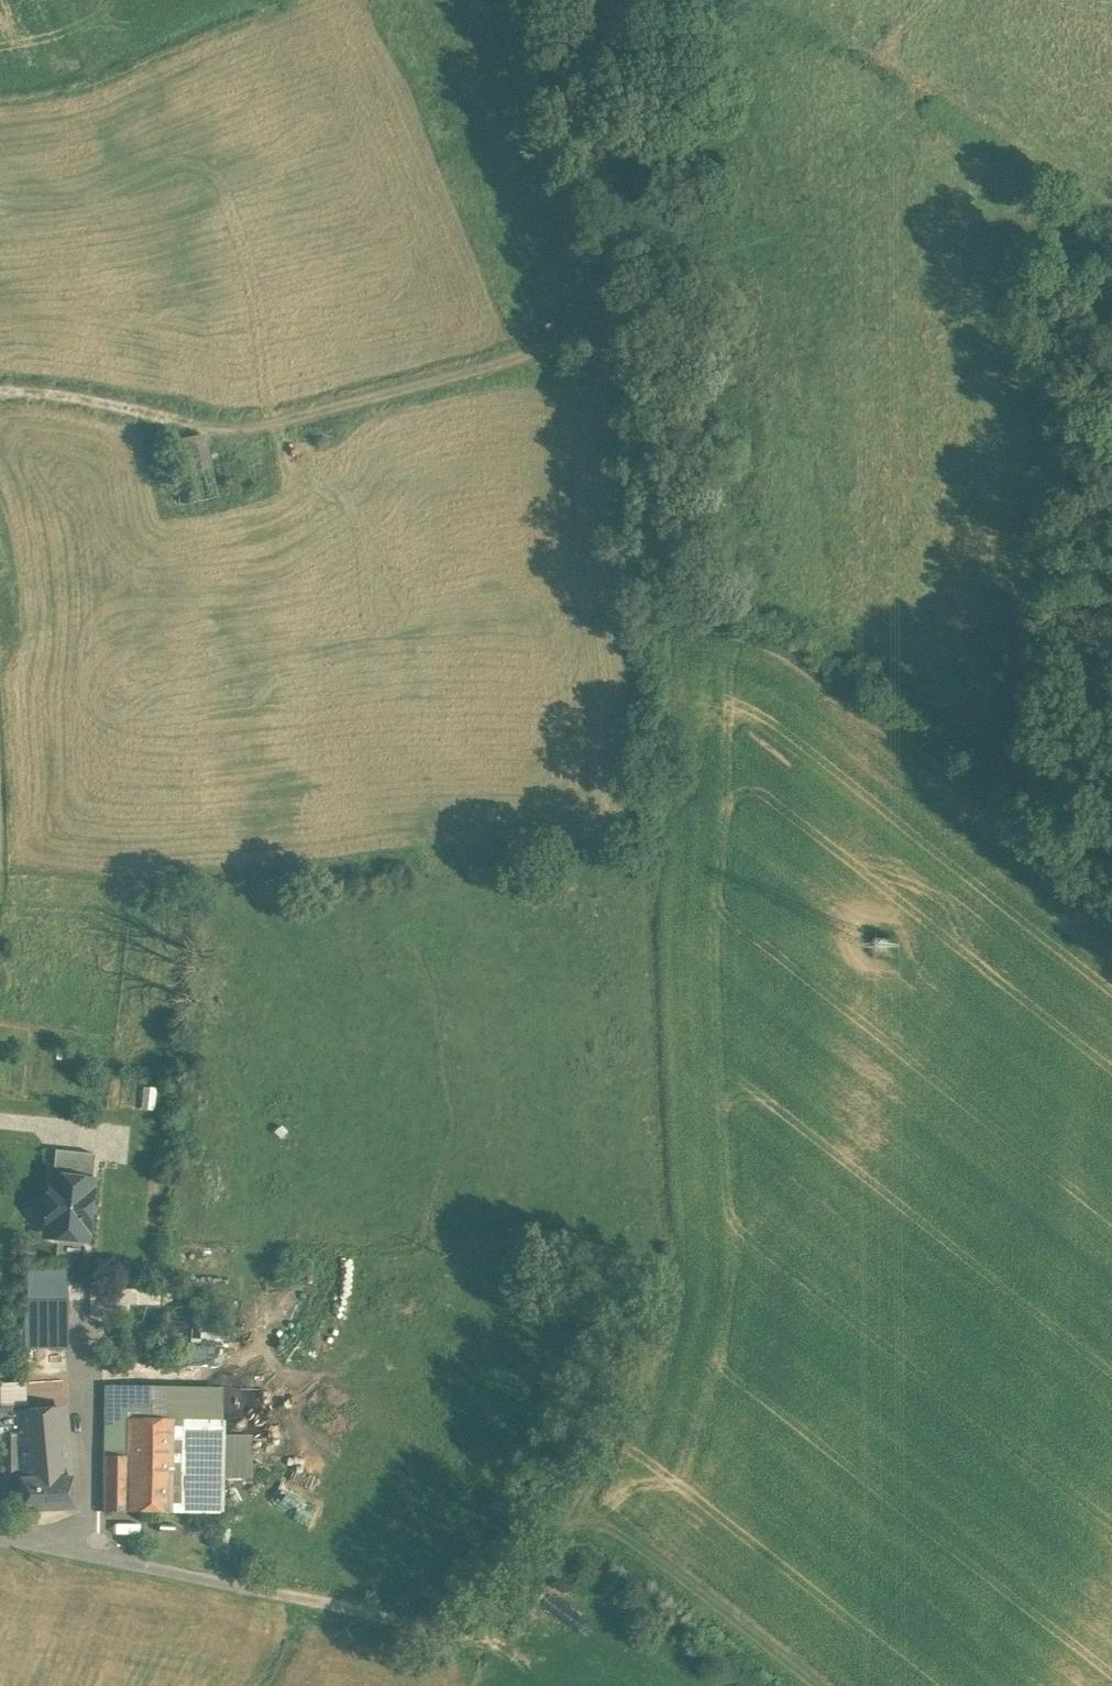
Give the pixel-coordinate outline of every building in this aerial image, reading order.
[(200,434),(167,441),(180,504),(213,498),(200,434)] [(42,1226),(41,1239),(89,1244),(97,1176),(92,1175),(94,1153),(56,1148),(54,1172),(48,1171),(45,1201),(27,1199),(24,1224),(42,1226)] [(30,1314),(65,1315),(65,1314),(66,1301),(66,1272),(31,1271),(31,1301),(30,1314)] [(65,1315),(30,1314),(26,1313),(25,1348),(67,1347),(66,1315),(65,1314),(65,1315)] [(21,1402),(21,1381),(0,1380),(0,1401),(21,1402)] [(127,1386),(105,1385),(105,1417),(127,1418),(127,1386)] [(2,1467),(21,1466),(21,1463),(70,1460),(65,1409),(20,1412),(1,1413),(2,1467)] [(127,1418),(105,1417),(104,1455),(128,1455),(128,1510),(208,1511),(210,1419),(127,1418)] [(128,1455),(104,1455),(104,1510),(128,1510),(128,1455)] [(70,1460),(21,1463),(21,1466),(21,1478),(20,1478),(20,1510),(75,1508),(72,1476),(70,1460)]
